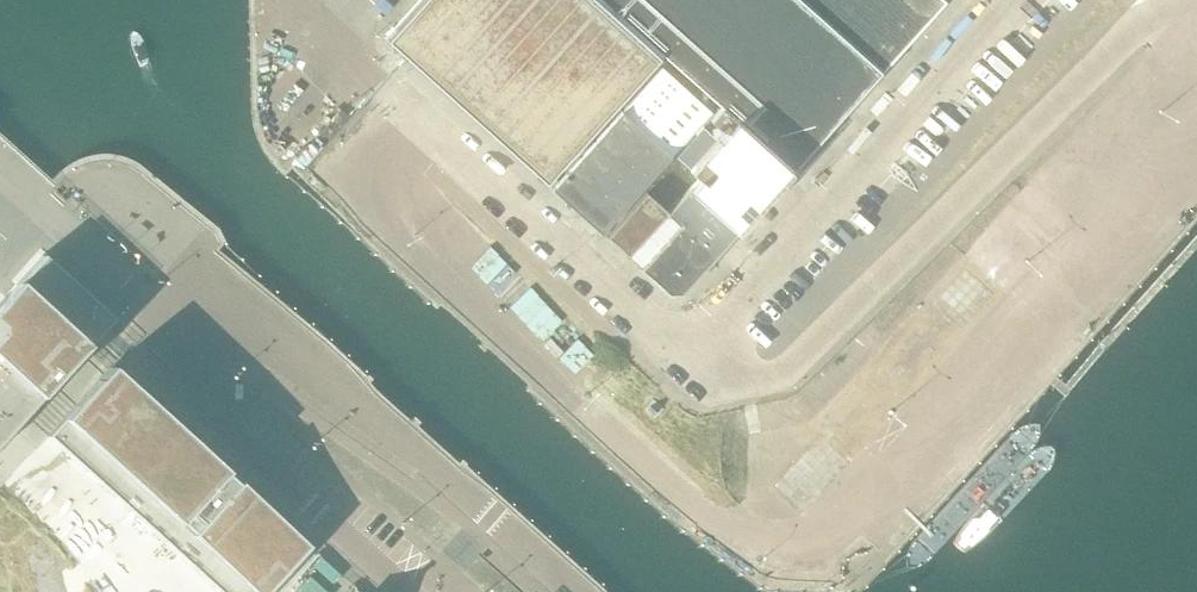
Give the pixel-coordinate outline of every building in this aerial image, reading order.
[(880,74),(798,0),(420,0),(385,38),(547,184),(663,55),(692,81),(737,121),(793,170),(853,104),(880,74)] [(880,74),(946,2),(943,0),(798,0),(880,74)] [(620,217),(673,158),(622,112),(552,189),(602,234),(620,217)] [(793,170),(737,121),(691,172),(700,180),(691,190),(737,232),(793,170)] [(670,211),(665,217),(629,257),(628,257),(669,295),(683,294),(737,233),(737,232),(691,190),(690,189),(670,211)] [(629,257),(665,217),(670,211),(649,192),(623,220),(607,237),(629,257)] [(0,303),(0,443),(13,429),(111,321),(41,257),(0,303)] [(109,369),(46,438),(155,536),(216,591),(280,591),(314,555),(305,547),(236,484),(234,486),(223,476),(225,474),(109,369)]
